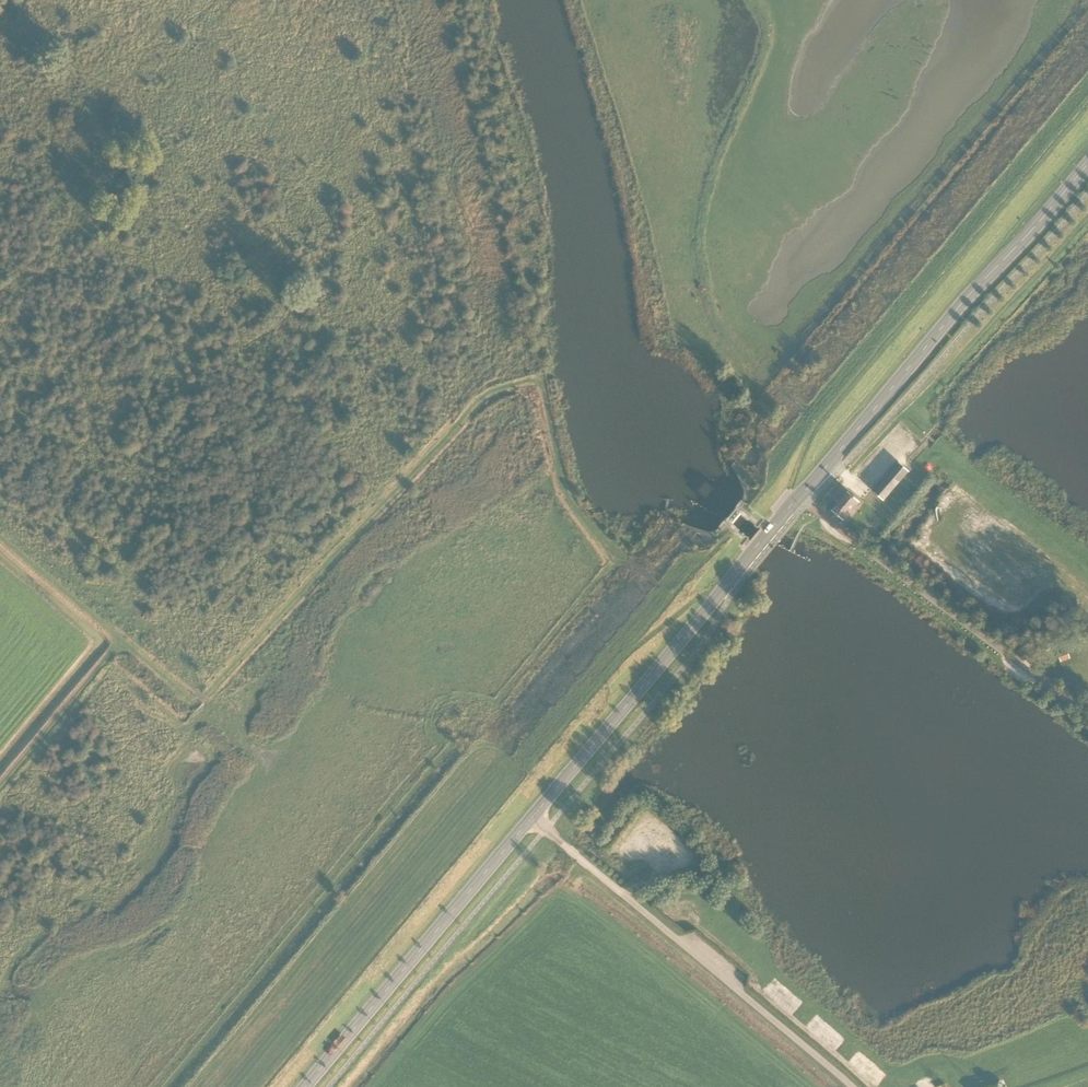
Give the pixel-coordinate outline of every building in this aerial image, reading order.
[(884,500),(897,486),(909,472),(899,463),(874,492),(884,500)] [(848,492),(841,500),(832,510),(845,521),(854,511),(853,510),(859,502),(860,503),(861,502),(848,491),(847,492),(848,492)] [(736,507),(724,521),(730,526),(742,512),(736,507)] [(741,575),(759,553),(755,549),(737,572),(741,575)] [(940,555),(944,563),(953,559),(949,551),(940,555)]
